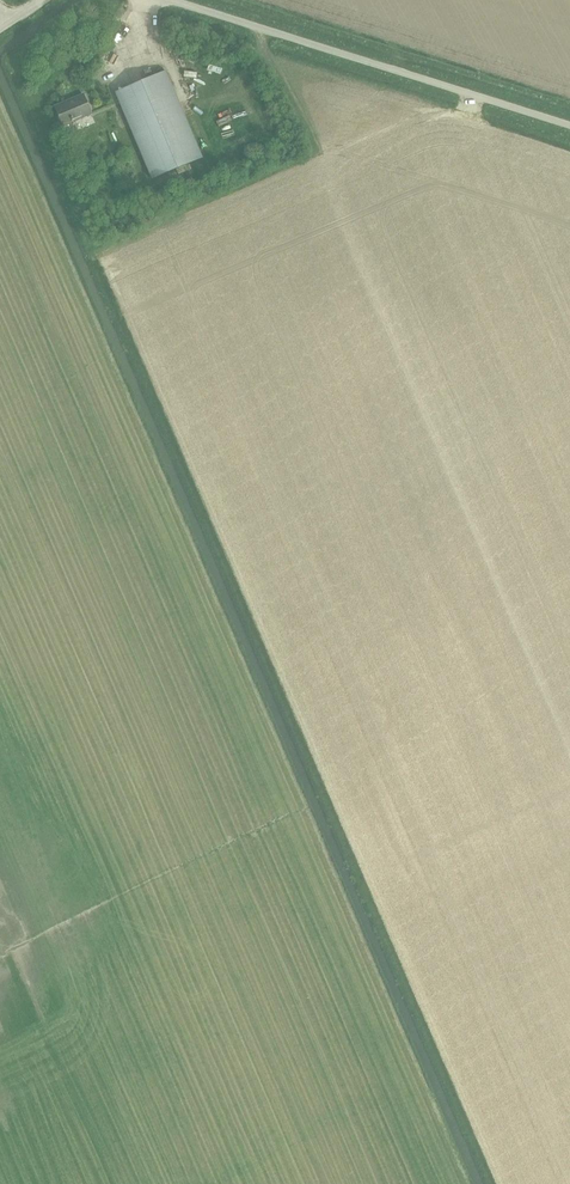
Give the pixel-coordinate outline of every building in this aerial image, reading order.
[(202,156),(165,71),(115,92),(151,178),(202,156)] [(63,126),(91,114),(83,94),(54,106),(63,126)]
